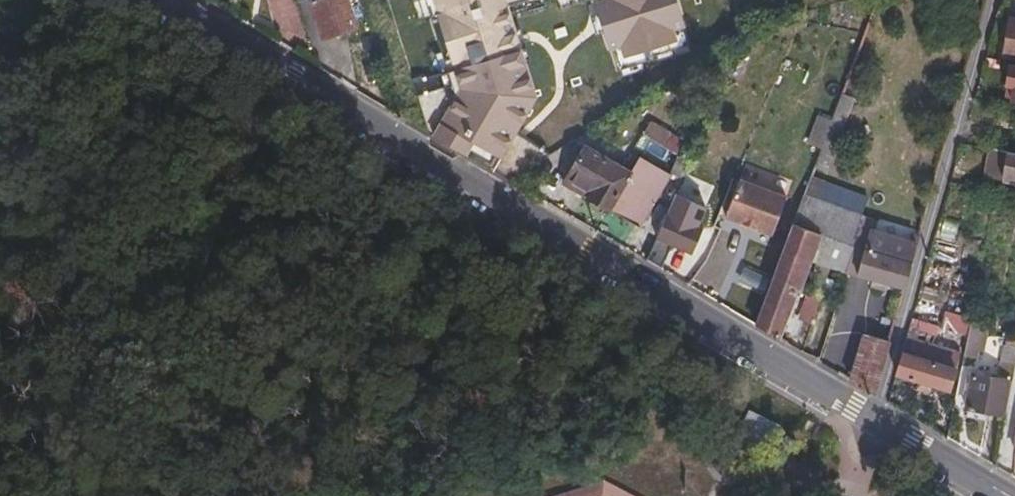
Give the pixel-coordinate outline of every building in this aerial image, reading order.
[(347,0),(315,0),(311,1),(321,36),(355,27),(347,0)] [(446,68),(410,80),(426,132),(511,177),(546,155),(515,133),(533,96),(508,5),(525,0),(426,0),(446,68)] [(678,0),(594,0),(618,71),(693,49),(678,0)] [(1008,24),(1005,37),(1010,37),(1007,57),(1014,58),(1014,20),(1013,25),(1008,24)] [(825,174),(854,98),(842,94),(814,170),(825,174)] [(649,122),(632,153),(642,159),(651,144),(666,153),(675,137),(649,122)] [(993,148),(987,179),(1008,184),(1010,176),(1014,177),(1014,152),(993,148)] [(639,230),(668,178),(638,161),(630,177),(621,171),(586,151),(564,188),(639,230)] [(630,177),(638,161),(630,156),(621,171),(630,177)] [(677,197),(682,185),(668,178),(639,230),(657,240),(677,197)] [(787,199),(740,181),(738,186),(785,204),(787,199)] [(773,237),(785,204),(738,186),(726,219),(773,237)] [(812,262),(833,206),(805,195),(771,285),(796,292),(801,294),(812,262)] [(706,210),(677,197),(657,240),(646,266),(662,273),(674,246),(693,254),(702,232),(697,230),(706,210)] [(847,272),(863,217),(833,206),(812,262),(847,272)] [(906,289),(921,237),(911,234),(908,243),(874,232),(877,221),(863,217),(847,272),(872,280),(868,290),(886,295),(889,284),(906,289)] [(779,339),(796,292),(771,285),(756,326),(779,339)] [(971,329),(973,318),(949,313),(945,329),(970,334),(971,329)] [(937,338),(939,328),(914,323),(911,333),(937,338)] [(979,366),(986,332),(971,329),(970,334),(965,363),(979,366)] [(877,396),(892,343),(865,336),(852,382),(877,396)] [(1014,375),(1014,339),(1006,338),(999,375),(1014,378),(1014,375)] [(949,392),(960,354),(954,353),(955,352),(910,339),(899,377),(919,384),(917,391),(933,396),(935,389),(949,392)] [(972,376),(967,411),(1002,417),(1007,381),(972,376)] [(556,495),(626,495),(600,483),(556,495)]
